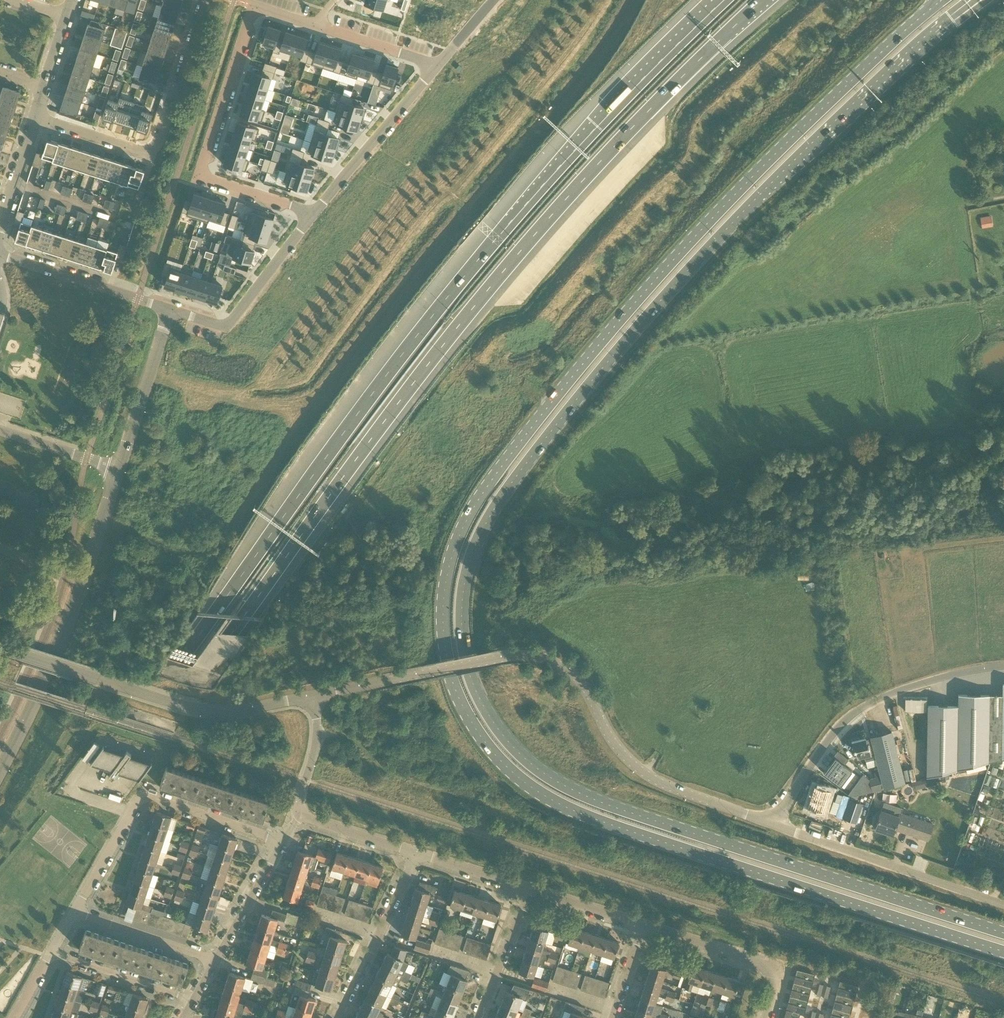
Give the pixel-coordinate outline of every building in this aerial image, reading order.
[(128,0),(119,0),(117,6),(115,13),(123,15),(125,8),(128,0)] [(138,0),(128,0),(125,8),(134,11),(134,12),(138,0)] [(147,1),(145,0),(141,0),(138,9),(143,10),(147,1)] [(179,11),(183,0),(164,0),(162,6),(179,11)] [(365,3),(383,9),(386,0),(366,0),(365,3)] [(435,3),(453,9),(455,2),(456,0),(435,0),(435,3)] [(431,12),(431,13),(450,19),(450,18),(451,15),(453,9),(435,3),(434,3),(431,12)] [(175,23),(179,11),(162,6),(158,18),(175,23)] [(140,22),(143,13),(138,11),(134,21),(140,22)] [(509,11),(502,20),(517,32),(524,24),(509,11)] [(431,13),(428,24),(445,29),(446,30),(447,27),(448,23),(449,20),(450,19),(431,13)] [(172,35),(175,23),(158,18),(154,30),(172,35)] [(502,20),(495,28),(510,41),(517,32),(502,20)] [(136,35),(139,25),(134,23),(130,33),(136,35)] [(84,36),(101,42),(105,30),(88,24),(84,36)] [(276,40),(280,30),(268,26),(262,44),(273,47),(276,40)] [(128,31),(118,28),(116,28),(114,35),(120,37),(117,47),(122,49),(128,31)] [(495,28),(488,36),(503,49),(510,41),(495,28)] [(168,47),(172,35),(154,30),(150,42),(168,47)] [(290,53),(296,35),(286,32),(282,42),(276,40),(273,47),(274,47),(272,52),(279,54),(280,49),(290,53)] [(132,47),(135,37),(130,35),(126,45),(132,47)] [(306,62),(310,50),(304,49),(307,38),(296,35),(290,53),(301,56),(299,60),(306,62)] [(97,54),(101,42),(84,36),(80,49),(97,54)] [(488,36),(481,45),(496,57),(503,49),(488,36)] [(164,59),(168,47),(150,42),(147,54),(164,59)] [(324,63),(330,46),(319,42),(316,52),(310,50),(306,62),(312,64),(313,60),(324,63)] [(333,71),(339,73),(343,61),(337,59),(340,49),(330,46),(324,63),(334,67),(333,71)] [(128,59),(131,49),(126,47),(123,57),(128,59)] [(97,54),(80,49),(76,60),(93,66),(97,54)] [(121,51),(116,49),(113,59),(118,61),(121,51)] [(349,63),(343,61),(339,73),(345,75),(347,70),(357,74),(363,56),(352,53),(349,63)] [(160,71),(164,59),(147,54),(143,66),(160,71)] [(372,83),(376,72),(370,70),(373,60),(363,56),(357,74),(368,77),(366,81),(372,83)] [(124,70),(127,61),(122,59),(119,69),(124,70)] [(90,78),(93,66),(76,60),(72,72),(90,78)] [(117,63),(112,61),(109,71),(114,73),(117,63)] [(265,63),(263,69),(275,73),(277,67),(265,63)] [(382,74),(376,72),(372,83),(379,85),(380,81),(391,85),(397,67),(386,64),(382,74)] [(156,84),(160,71),(143,66),(139,78),(156,84)] [(275,73),(263,69),(261,75),(253,73),(249,83),(267,89),(270,78),(273,79),(275,73)] [(86,90),(90,78),(72,72),(68,85),(86,90)] [(113,75),(108,73),(105,83),(110,85),(113,75)] [(267,89),(249,83),(246,94),(263,99),(267,89)] [(82,102),(86,90),(68,85),(65,97),(82,102)] [(17,104),(21,92),(3,86),(0,97),(0,99),(17,104)] [(109,87),(104,86),(101,95),(106,97),(109,87)] [(260,109),(263,99),(246,94),(243,104),(260,109)] [(336,112),(360,119),(363,108),(351,104),(353,98),(341,94),(336,112)] [(78,115),(82,102),(65,97),(61,109),(78,115)] [(105,99),(100,98),(97,108),(102,109),(105,99)] [(17,104),(0,99),(0,112),(13,116),(17,104)] [(260,109),(243,104),(239,114),(257,120),(260,109)] [(116,110),(113,121),(125,125),(130,110),(117,106),(116,110)] [(106,107),(103,118),(113,121),(116,110),(106,107)] [(93,120),(98,121),(101,112),(96,110),(93,120)] [(130,110),(125,125),(137,129),(141,118),(142,114),(130,110)] [(9,128),(13,116),(0,112),(0,126),(9,128)] [(356,130),(360,119),(336,112),(332,123),(356,130)] [(289,133),(295,117),(287,114),(281,131),(289,133)] [(141,118),(137,129),(147,132),(151,121),(141,118)] [(318,118),(317,124),(329,128),(330,122),(318,118)] [(233,133),(251,138),(254,128),(236,123),(233,133)] [(310,142),(334,149),(338,138),(326,134),(329,128),(317,124),(310,142)] [(5,140),(9,128),(0,126),(0,139),(5,140)] [(230,143),(247,149),(251,138),(233,133),(230,143)] [(43,158),(53,162),(59,143),(51,140),(51,141),(48,140),(43,154),(37,152),(33,165),(40,168),(43,158)] [(334,149),(310,142),(307,153),(330,161),(334,149)] [(59,143),(53,162),(64,165),(70,146),(62,144),(59,144),(59,143)] [(244,159),(247,149),(230,143),(227,153),(244,159)] [(70,146),(64,165),(74,168),(81,150),(73,147),(72,148),(70,147),(70,146)] [(293,148),(291,154),(303,158),(305,152),(293,148)] [(81,150),(74,168),(85,172),(91,153),(83,151),(81,150)] [(275,150),(273,159),(279,160),(281,151),(275,150)] [(91,153),(85,172),(96,175),(102,157),(94,154),(94,155),(91,154),(91,153)] [(241,170),(244,159),(227,153),(223,165),(241,170)] [(314,168),(301,164),(303,158),(291,154),(289,160),(294,162),(290,173),(310,179),(314,168)] [(389,154),(381,163),(396,176),(404,167),(389,154)] [(102,157),(96,175),(107,179),(112,160),(105,157),(104,158),(102,157)] [(267,172),(271,160),(265,158),(261,170),(267,172)] [(112,160),(107,179),(117,182),(123,163),(115,161),(115,162),(113,161),(113,160),(112,160)] [(271,160),(267,172),(273,174),(277,162),(271,160)] [(123,163),(117,182),(128,186),(134,168),(134,167),(126,164),(126,165),(123,164),(123,163)] [(134,168),(128,186),(138,189),(135,198),(142,200),(146,188),(140,186),(145,170),(137,168),(136,168),(134,168)] [(374,172),(366,181),(381,194),(388,185),(374,172)] [(290,173),(286,185),(306,191),(310,179),(290,173)] [(366,181),(358,190),(373,203),(381,194),(366,181)] [(197,219),(204,197),(194,194),(192,201),(186,200),(182,211),(188,213),(187,216),(197,219)] [(216,201),(204,197),(197,219),(209,223),(210,220),(216,201)] [(216,201),(210,220),(226,226),(230,214),(224,212),(226,204),(216,201)] [(14,224),(20,226),(15,240),(19,241),(19,242),(26,244),(32,226),(22,222),(25,213),(18,211),(14,224)] [(252,212),(249,224),(270,231),(274,219),(252,212)] [(233,215),(229,227),(235,229),(239,217),(233,215)] [(980,217),(981,225),(992,224),(991,216),(980,217)] [(267,242),(270,231),(249,224),(243,241),(255,245),(257,239),(267,242)] [(37,248),(43,229),(32,226),(26,244),(27,245),(27,244),(29,245),(37,248)] [(37,248),(38,247),(40,248),(40,249),(47,251),(54,232),(43,229),(37,248)] [(58,255),(64,236),(54,232),(47,251),(48,251),(51,252),(58,255)] [(64,236),(58,255),(59,255),(59,254),(61,255),(61,256),(69,258),(75,239),(64,236)] [(80,262),(86,243),(75,239),(69,258),(70,258),(72,258),(72,259),(80,262)] [(255,245),(243,241),(241,247),(237,246),(233,258),(251,263),(254,251),(253,251),(255,245)] [(317,242),(310,251),(326,262),(332,253),(317,242)] [(90,265),(96,246),(86,243),(80,262),(80,261),(83,262),(83,263),(90,265)] [(123,259),(127,246),(120,244),(117,253),(107,250),(101,268),(102,268),(104,269),(112,272),(117,257),(123,259)] [(93,265),(93,266),(101,269),(102,268),(101,268),(107,250),(96,246),(90,265),(91,265),(91,264),(93,265)] [(310,251),(304,259),(319,271),(326,262),(310,251)] [(304,259),(297,268),(312,279),(319,271),(304,259)] [(175,290),(182,270),(171,267),(172,264),(166,263),(162,274),(168,276),(165,286),(175,290)] [(237,268),(225,265),(223,271),(235,275),(237,268)] [(297,268),(290,277),(306,288),(312,279),(297,268)] [(182,270),(175,290),(186,293),(191,276),(192,276),(192,274),(182,270)] [(186,293),(196,296),(201,279),(192,276),(191,276),(186,293)] [(206,300),(212,282),(201,279),(196,296),(206,300)] [(212,282),(206,300),(217,303),(217,302),(219,302),(220,297),(219,297),(222,286),(212,282)] [(281,289),(274,298),(289,309),(296,300),(281,289)] [(274,298),(268,306),(283,318),(289,309),(274,298)] [(268,306),(261,315),(276,327),(283,318),(268,306)] [(261,315),(254,324),(269,335),(276,327),(261,315)] [(1003,684),(1003,695),(959,695),(959,706),(928,706),(927,778),(935,775),(957,770),(990,762),(1003,759),(1003,684)] [(905,699),(905,711),(910,711),(927,711),(927,699),(905,699)] [(880,772),(884,788),(905,783),(892,732),(880,735),(871,737),(873,744),(876,758),(880,772)] [(876,758),(873,744),(868,746),(866,738),(852,742),(854,751),(856,751),(857,758),(865,756),(866,761),(876,758)] [(139,781),(152,763),(152,762),(151,763),(130,756),(132,754),(127,751),(125,754),(104,748),(104,747),(104,746),(90,764),(91,765),(92,764),(113,771),(108,776),(113,780),(118,773),(139,779),(139,780),(139,781)] [(843,765),(835,758),(825,773),(833,779),(840,769),(847,775),(848,776),(852,771),(843,765)] [(195,797),(201,778),(184,772),(167,766),(160,786),(168,789),(173,790),(175,791),(175,792),(177,793),(179,793),(180,793),(182,793),(187,795),(195,797)] [(906,779),(915,778),(914,768),(905,769),(906,779)] [(872,791),(884,788),(880,772),(874,773),(875,777),(869,779),(872,791)] [(935,776),(912,782),(914,790),(937,784),(935,776)] [(229,809),(235,789),(218,784),(201,778),(195,797),(209,802),(209,803),(211,804),(214,805),(214,804),(229,809)] [(858,781),(849,793),(850,794),(866,792),(872,791),(869,779),(858,781)] [(814,785),(808,807),(824,812),(831,790),(814,785)] [(270,801),(252,795),(235,789),(229,809),(243,814),(243,815),(246,816),(248,816),(248,815),(263,820),(270,801)] [(837,794),(835,801),(840,803),(836,815),(843,818),(850,797),(843,794),(843,795),(837,794)] [(850,800),(843,818),(856,823),(863,804),(850,800)] [(933,824),(924,821),(900,813),(898,816),(881,811),(875,828),(893,834),(895,829),(928,840),(933,824)] [(168,828),(172,817),(156,812),(153,823),(168,828)] [(164,840),(168,828),(153,823),(149,835),(164,840)] [(234,851),(238,839),(223,834),(219,846),(234,851)] [(160,851),(164,840),(149,835),(145,846),(160,851)] [(160,851),(145,846),(141,858),(157,863),(160,851)] [(215,858),(230,863),(234,851),(219,846),(215,858)] [(294,862),(309,867),(315,869),(318,860),(321,861),(329,863),(332,854),(319,849),(316,857),(312,856),(313,855),(298,851),(294,862)] [(344,872),(349,856),(337,852),(332,868),(344,872)] [(355,875),(360,860),(349,856),(344,872),(355,875)] [(153,874),(157,863),(141,858),(138,869),(153,874)] [(226,874),(230,863),(215,858),(211,869),(226,874)] [(367,879),(372,864),(360,860),(355,875),(367,879)] [(321,861),(320,864),(325,866),(323,871),(327,873),(330,863),(329,863),(321,861)] [(305,879),(309,867),(294,862),(291,874),(305,879)] [(372,864),(367,879),(378,883),(383,867),(372,864)] [(153,874),(138,869),(134,881),(149,886),(153,874)] [(207,880),(223,885),(226,874),(211,869),(207,880)] [(301,890),(305,879),(291,874),(287,885),(301,890)] [(219,897),(223,885),(207,880),(204,891),(219,897)] [(149,886),(134,881),(130,892),(145,897),(149,886)] [(413,899),(427,903),(430,893),(435,895),(438,887),(420,882),(418,889),(416,888),(413,899)] [(298,902),(301,890),(287,885),(283,897),(298,902)] [(462,909),(467,894),(455,890),(450,905),(462,909)] [(215,908),(219,897),(204,891),(200,903),(215,908)] [(323,908),(328,893),(322,891),(317,906),(323,908)] [(145,897),(130,892),(126,904),(137,907),(144,910),(151,912),(158,914),(163,916),(165,917),(167,917),(168,913),(170,907),(166,905),(165,911),(153,908),(153,906),(143,903),(145,897)] [(329,909),(334,895),(328,893),(323,908),(329,909)] [(472,918),(473,913),(478,897),(467,894),(462,909),(460,914),(472,918)] [(335,911),(339,897),(334,895),(329,909),(335,911)] [(339,897),(335,911),(341,913),(346,899),(339,897)] [(485,917),(490,901),(478,897),(473,913),(485,917)] [(423,915),(427,903),(413,899),(409,911),(423,915)] [(350,916),(355,901),(349,900),(345,914),(350,916)] [(356,918),(361,903),(355,901),(350,916),(356,918)] [(496,920),(497,920),(501,905),(490,901),(485,917),(496,920)] [(211,919),(215,908),(200,903),(196,914),(211,919)] [(363,920),(367,905),(361,903),(356,918),(363,920)] [(367,905),(363,920),(369,922),(373,907),(367,905)] [(144,910),(137,907),(133,919),(140,922),(144,910)] [(144,910),(140,922),(147,924),(151,912),(144,910)] [(258,927),(274,932),(278,919),(285,921),(287,915),(273,910),(271,917),(262,914),(258,927)] [(420,927),(423,915),(409,911),(405,923),(420,927)] [(154,926),(158,914),(151,912),(147,924),(154,926)] [(165,917),(163,916),(158,914),(154,926),(161,928),(165,917)] [(211,919),(196,914),(192,926),(207,931),(211,919)] [(171,919),(167,917),(165,917),(161,928),(168,931),(171,919)] [(174,933),(178,921),(171,919),(168,931),(174,933)] [(530,937),(545,942),(548,931),(553,933),(555,925),(538,919),(536,926),(534,926),(530,937)] [(181,935),(185,923),(178,921),(174,933),(181,935)] [(185,923),(181,935),(188,938),(192,926),(185,923)] [(416,939),(420,927),(405,923),(401,935),(416,939)] [(254,939),(270,944),(274,932),(258,927),(254,939)] [(327,948),(343,953),(347,941),(338,938),(340,932),(327,927),(324,934),(331,936),(327,948)] [(442,945),(446,931),(440,928),(435,943),(442,945)] [(580,947),(585,931),(573,928),(568,943),(580,947)] [(94,955),(96,956),(98,957),(99,956),(114,961),(120,941),(103,935),(86,930),(79,949),(94,954),(94,955)] [(448,947),(452,933),(446,931),(442,945),(448,947)] [(591,951),(596,935),(585,931),(580,947),(591,951)] [(454,949),(458,934),(452,933),(448,947),(454,949)] [(454,949),(459,951),(464,936),(458,934),(454,949)] [(603,954),(607,939),(596,935),(591,951),(603,954)] [(474,939),(471,938),(467,937),(463,952),(469,954),(474,939)] [(541,953),(545,942),(530,937),(527,949),(541,953)] [(251,951),(267,956),(270,944),(254,939),(251,951)] [(469,954),(475,956),(480,941),(474,939),(469,954)] [(607,939),(603,954),(614,958),(619,943),(607,939)] [(418,940),(415,949),(428,954),(431,944),(418,940)] [(128,967),(130,967),(133,968),(133,967),(148,972),(154,953),(137,947),(120,941),(114,961),(128,966),(128,967)] [(485,943),(480,941),(475,956),(481,958),(485,943)] [(481,958),(487,960),(491,945),(485,943),(481,958)] [(388,953),(382,965),(410,978),(410,979),(419,983),(422,978),(412,973),(415,966),(403,961),(406,950),(395,946),(392,955),(388,953)] [(343,953),(327,948),(323,960),(339,966),(343,953)] [(541,953),(527,949),(523,960),(538,965),(541,966),(543,967),(545,960),(555,964),(557,959),(549,956),(541,953)] [(307,955),(315,958),(317,953),(309,950),(307,955)] [(263,969),(267,956),(251,951),(247,964),(255,966),(253,973),(267,977),(269,971),(263,969)] [(182,984),(189,964),(171,958),(154,953),(148,972),(163,977),(162,978),(165,979),(167,980),(167,979),(182,984)] [(315,958),(307,955),(305,961),(313,964),(315,958)] [(339,966),(323,960),(319,973),(335,978),(339,966)] [(538,965),(523,960),(519,972),(534,977),(534,975),(538,976),(541,975),(543,969),(541,966),(538,965)] [(648,976),(663,980),(666,969),(652,964),(648,976)] [(382,965),(377,976),(392,984),(397,987),(401,979),(408,983),(410,979),(410,978),(382,965)] [(447,986),(463,992),(468,980),(466,980),(469,971),(451,965),(447,974),(451,975),(447,986)] [(558,966),(553,981),(559,983),(564,968),(558,966)] [(700,985),(705,970),(693,966),(686,989),(691,991),(693,983),(700,985)] [(565,985),(570,970),(564,968),(559,983),(565,985)] [(571,987),(576,972),(570,970),(565,985),(571,987)] [(711,989),(716,973),(705,970),(700,985),(711,989)] [(797,970),(793,983),(811,988),(815,974),(797,970)] [(79,989),(82,977),(67,972),(63,983),(79,989)] [(226,985),(242,990),(249,993),(253,980),(251,979),(246,977),(230,972),(226,985)] [(571,987),(577,989),(582,974),(576,972),(571,987)] [(267,977),(253,973),(251,979),(253,980),(265,983),(267,977)] [(331,990),(335,978),(319,973),(315,985),(331,990)] [(723,992),(728,977),(716,973),(711,989),(723,992)] [(587,992),(591,977),(585,975),(581,990),(587,992)] [(386,995),(392,984),(377,976),(371,987),(386,995)] [(663,980),(648,976),(644,987),(659,992),(663,980)] [(593,994),(597,979),(591,977),(587,992),(593,994)] [(728,977),(723,992),(730,995),(728,1000),(740,1004),(742,998),(734,996),(739,981),(728,977)] [(549,983),(535,978),(532,987),(546,991),(549,983)] [(599,996),(603,981),(597,979),(593,994),(599,996)] [(296,987),(310,991),(312,984),(298,980),(296,987)] [(599,996),(605,997),(609,983),(603,981),(599,996)] [(840,981),(836,995),(854,999),(858,986),(840,981)] [(106,985),(99,982),(98,982),(94,993),(102,996),(106,985)] [(75,1000),(79,989),(63,983),(60,995),(75,1000)] [(793,983),(790,997),(808,1001),(811,988),(793,983)] [(891,991),(899,993),(901,985),(893,983),(891,991)] [(238,1002),(242,990),(226,985),(222,997),(238,1002)] [(527,999),(530,990),(514,985),(511,993),(507,991),(502,1003),(518,1009),(522,998),(527,999)] [(458,1004),(463,992),(447,986),(444,993),(438,991),(431,988),(430,992),(458,1004)] [(308,997),(310,991),(296,987),(294,993),(300,995),(296,1008),(312,1013),(316,1000),(308,997)] [(399,1001),(392,997),(386,995),(371,987),(366,998),(381,1006),(386,1009),(390,1002),(397,1005),(399,1001)] [(659,992),(644,987),(641,999),(656,1003),(659,992)] [(453,1016),(458,1004),(430,992),(428,997),(434,1000),(432,1007),(453,1016)] [(144,1010),(148,999),(133,994),(129,1005),(144,1010)] [(707,1004),(709,996),(703,994),(701,1003),(707,1004)] [(71,1011),(75,1000),(60,995),(56,1006),(71,1011)] [(836,995),(833,1008),(851,1013),(854,999),(836,995)] [(246,1005),(238,1002),(222,997),(218,1009),(234,1014),(242,1017),(244,1010),(252,1012),(254,1007),(246,1005)] [(790,997),(786,1010),(800,1014),(804,1015),(808,1001),(790,997)] [(381,1006),(366,998),(360,1010),(377,1017),(388,1017),(383,1016),(383,1015),(378,1012),(381,1006)] [(652,1015),(656,1003),(641,999),(637,1010),(652,1015)] [(585,1008),(566,1002),(563,1010),(571,1013),(569,1017),(587,1017),(582,1016),(585,1008)] [(518,1009),(502,1003),(497,1014),(506,1017),(514,1017),(518,1009)] [(144,1010),(129,1005),(125,1017),(129,1017),(142,1017),(144,1010)] [(71,1011),(56,1006),(52,1017),(53,1017),(69,1017),(71,1011)] [(453,1016),(432,1007),(429,1014),(422,1011),(420,1015),(426,1017),(452,1017),(453,1016)] [(312,1013),(296,1008),(293,1017),(310,1017),(312,1013)] [(830,1017),(849,1017),(851,1013),(833,1008),(830,1017)] [(234,1014),(218,1009),(218,1010),(216,1009),(214,1010),(214,1013),(214,1015),(216,1015),(215,1017),(233,1017),(234,1014)] [(906,1013),(899,1011),(898,1012),(888,1009),(886,1017),(904,1017),(906,1013)] [(360,1010),(356,1017),(377,1017),(360,1010)] [(784,1017),(799,1017),(800,1014),(786,1010),(784,1017)]
